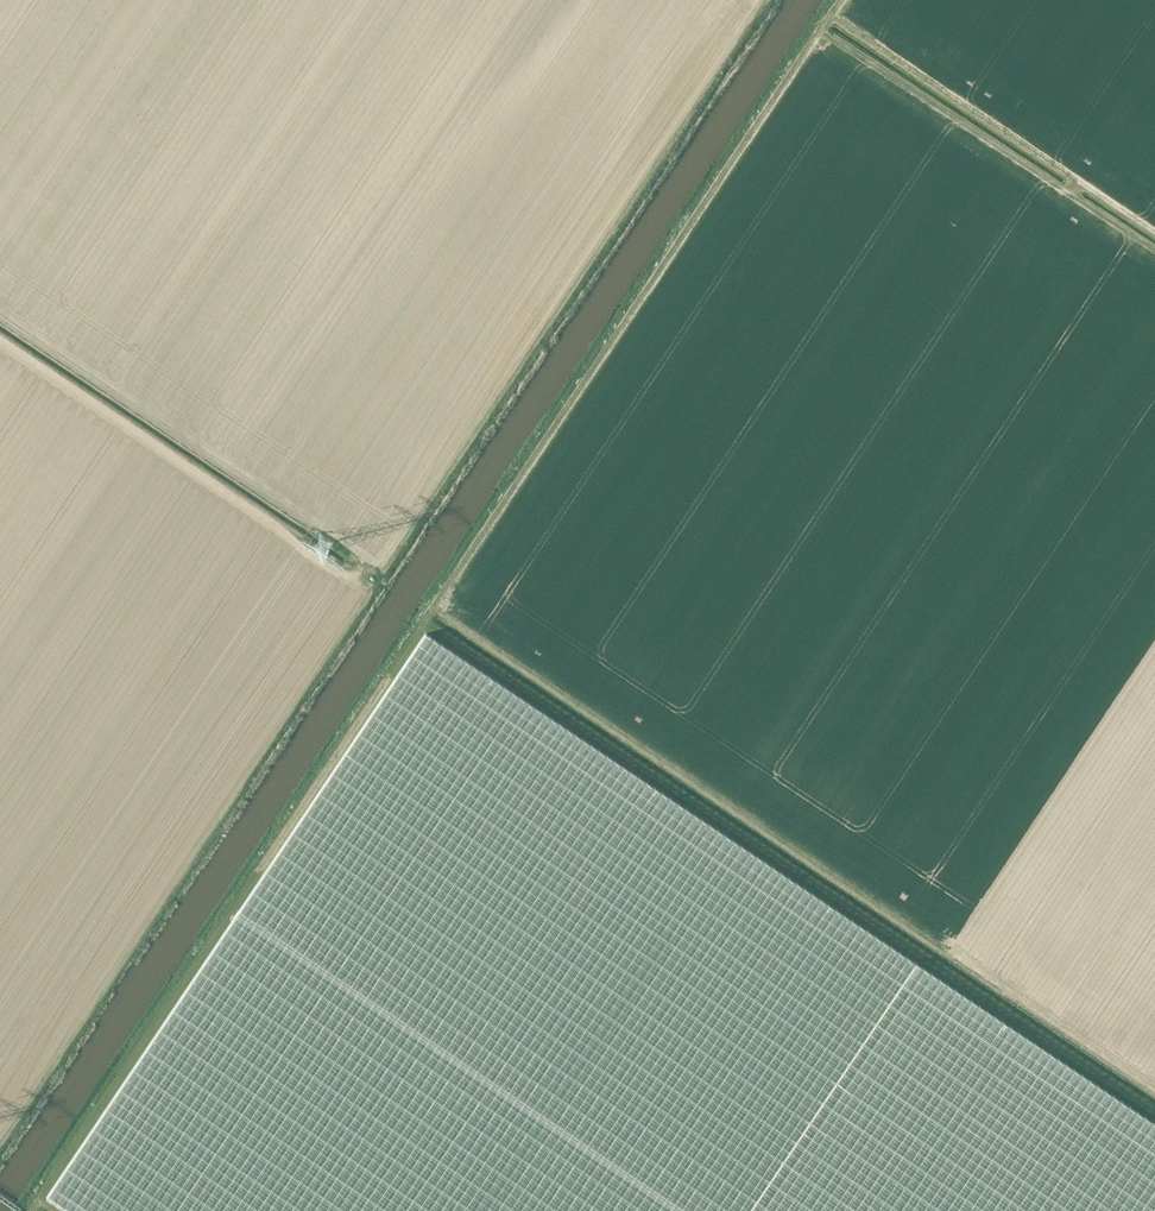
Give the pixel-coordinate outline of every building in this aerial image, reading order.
[(47,1197),(68,1210),(749,1210),(916,962),(425,634),(47,1197)] [(749,1210),(1154,1210),(1154,1123),(916,962),(749,1210)]
